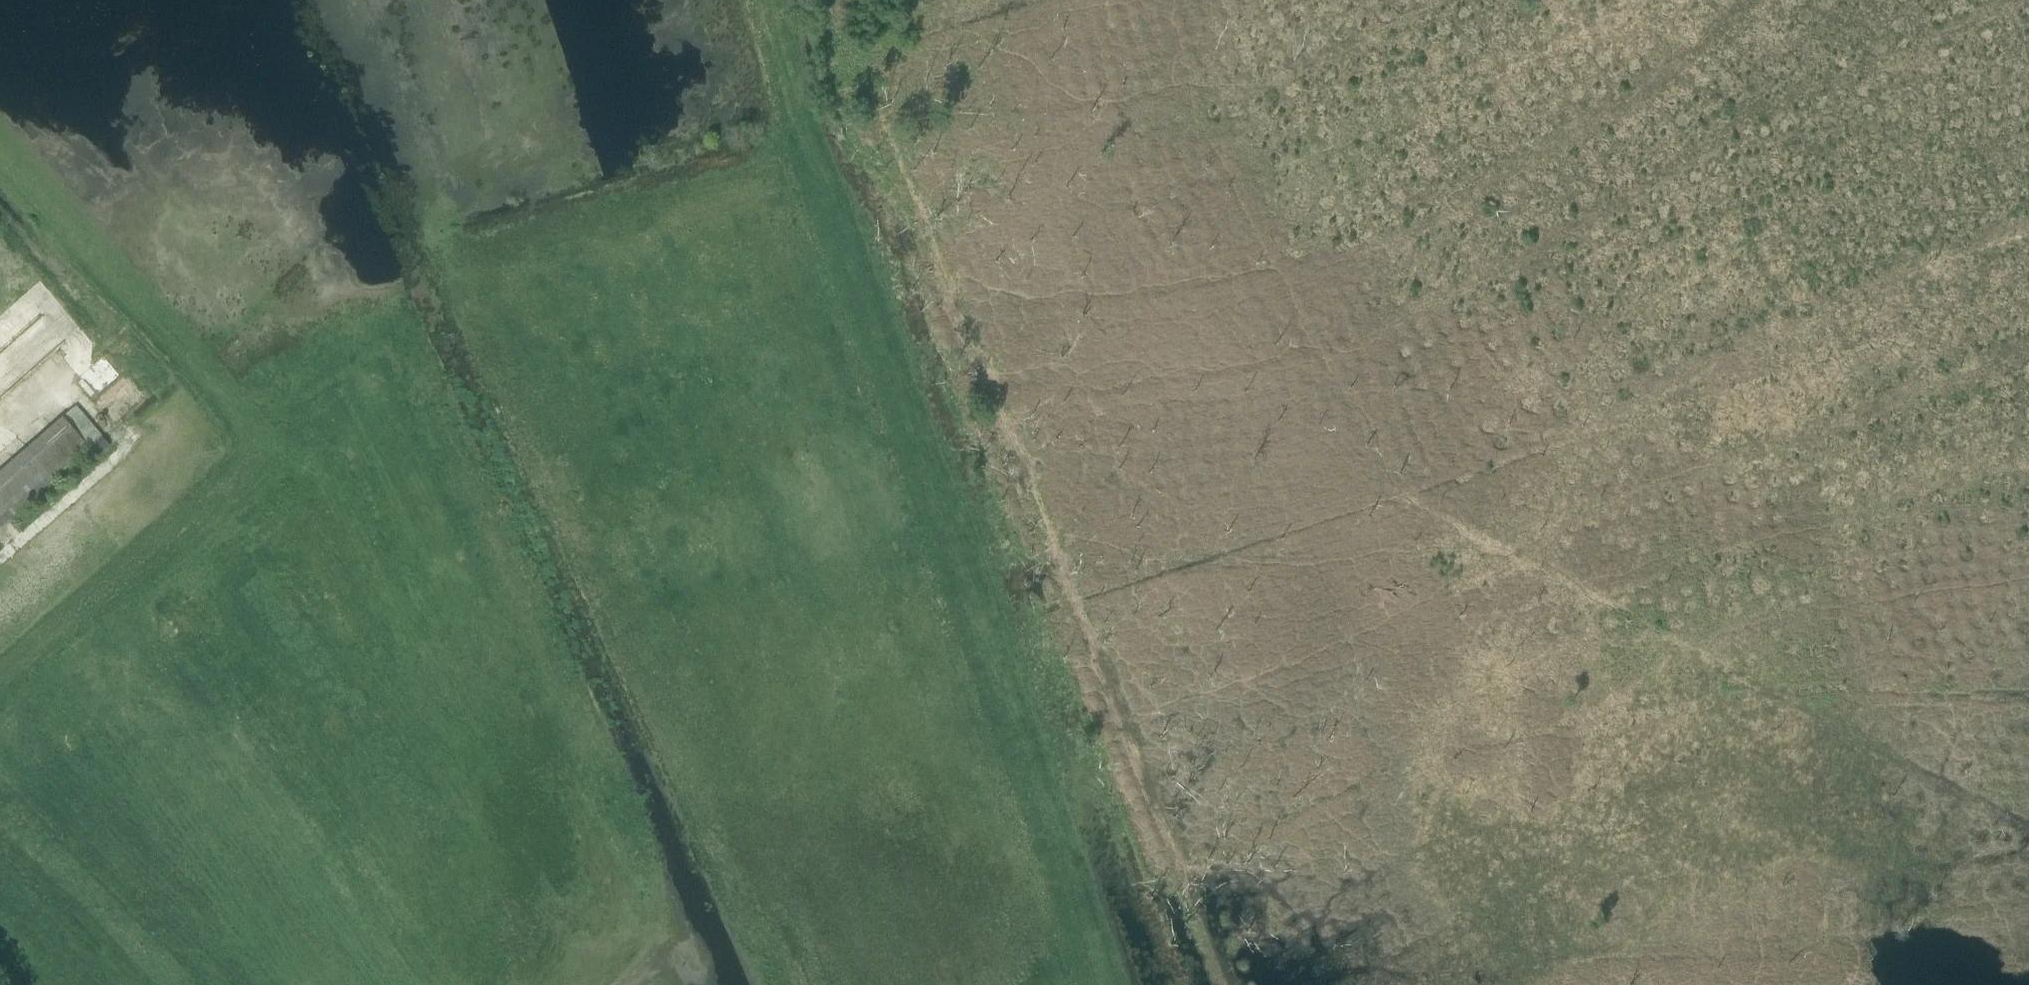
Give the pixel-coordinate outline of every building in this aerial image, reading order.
[(14,383),(0,362),(0,393),(14,383)] [(103,437),(78,408),(0,475),(0,527),(103,437)] [(102,439),(95,445),(102,453),(109,447),(102,439)]
